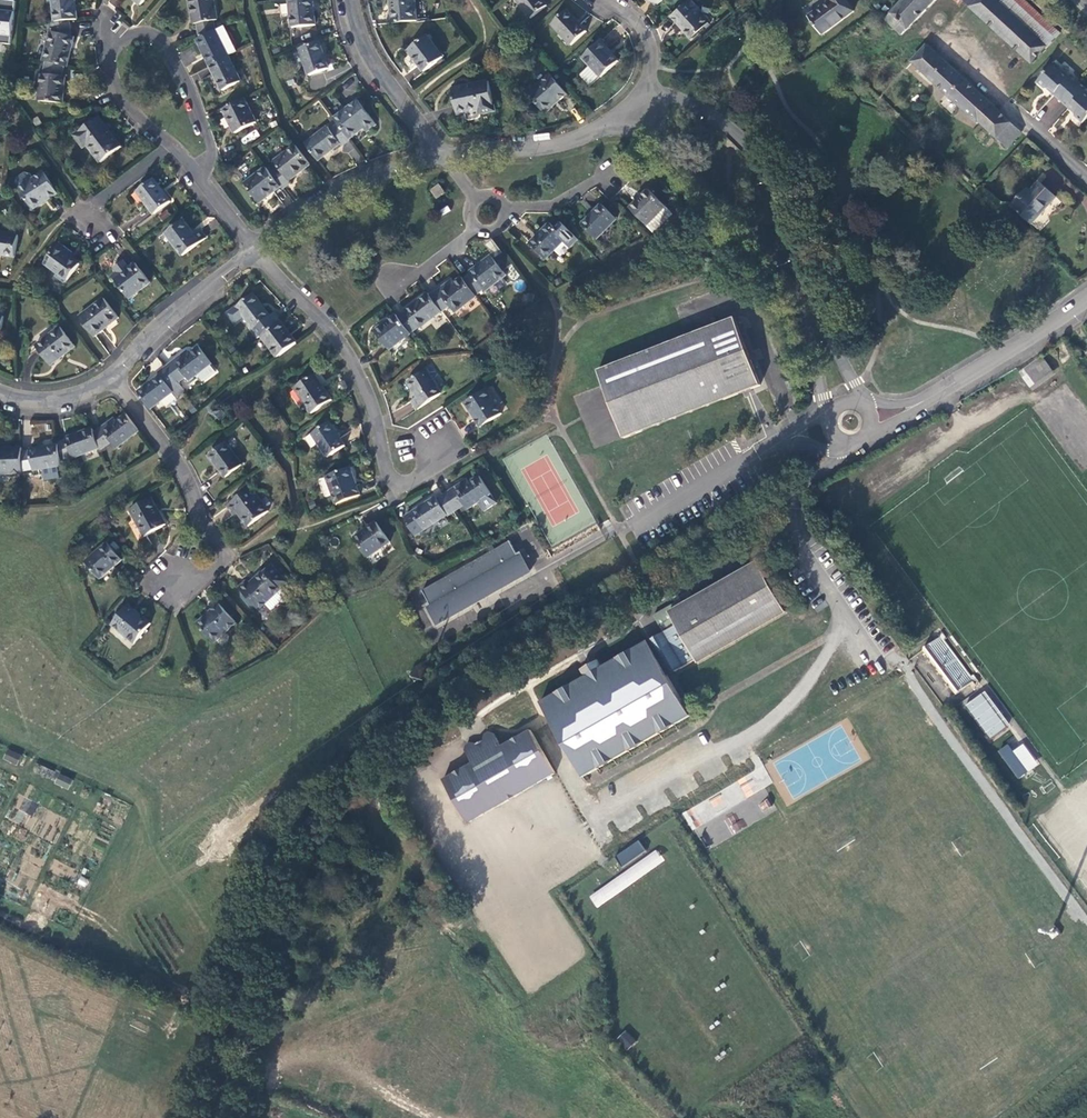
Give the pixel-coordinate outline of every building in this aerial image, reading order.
[(78,20),(76,0),(53,0),(56,23),(70,21),(78,20)] [(217,31),(215,22),(218,20),(214,0),(190,0),(195,26),(199,25),(202,39),(217,31)] [(313,0),(307,0),(289,2),(292,29),(317,26),(313,0)] [(393,24),(418,21),(415,0),(390,0),(393,24)] [(542,0),(516,0),(531,19),(547,7),(542,0)] [(692,0),(688,0),(672,15),(691,38),(710,20),(692,0)] [(845,0),(829,0),(830,2),(809,17),(822,35),(854,12),(845,0)] [(886,20),(901,36),(936,0),(905,0),(886,20)] [(980,0),(965,0),(963,2),(971,9),(980,0)] [(996,0),(980,0),(971,9),(1033,65),(1061,33),(1023,0),(1005,0),(1001,5),(996,0)] [(13,46),(18,2),(2,1),(1,11),(0,11),(0,44),(13,46)] [(568,11),(552,24),(571,45),(586,32),(568,11)] [(56,23),(53,23),(55,32),(51,32),(44,62),(48,63),(64,67),(68,68),(75,37),(73,37),(70,21),(56,23)] [(237,52),(225,27),(217,31),(202,39),(198,41),(211,66),(230,56),(237,52)] [(443,58),(427,36),(408,51),(424,73),(443,58)] [(328,70),(320,42),(300,49),(309,77),(328,70)] [(601,42),(584,59),(590,66),(600,78),(618,61),(601,42)] [(903,68),(906,69),(925,48),(919,43),(904,57),(903,60),(902,63),(902,66),(903,68)] [(925,48),(906,69),(909,68),(912,67),(914,65),(1008,149),(1021,133),(1019,131),(925,48)] [(242,82),(230,56),(211,66),(224,91),(242,82)] [(62,77),(64,67),(48,63),(45,75),(42,75),(40,102),(63,104),(66,78),(62,77)] [(1061,102),(1079,82),(1072,76),(1070,77),(1055,64),(1039,83),(1045,89),(1047,89),(1048,90),(1049,89),(1055,93),(1054,95),(1061,102)] [(590,66),(580,75),(590,86),(600,78),(590,66)] [(567,94),(551,76),(529,95),(545,114),(567,94)] [(488,82),(452,90),(458,116),(481,111),(482,115),(495,112),(488,82)] [(1079,82),(1061,102),(1068,109),(1070,107),(1074,111),(1072,112),(1074,114),(1074,117),(1082,123),(1086,117),(1086,93),(1085,91),(1086,89),(1079,82)] [(257,123),(246,98),(223,109),(235,133),(257,123)] [(358,101),(335,120),(338,125),(350,140),(364,129),(367,133),(377,125),(358,101)] [(122,146),(100,117),(75,135),(85,148),(88,146),(102,163),(122,146)] [(306,146),(318,162),(340,144),(343,147),(351,140),(350,140),(338,125),(331,131),(328,128),(306,146)] [(309,165),(294,146),(274,162),(279,168),(271,174),(281,187),(283,190),(291,183),(289,181),(309,165)] [(271,174),(266,168),(246,184),(261,203),(281,187),(271,174)] [(33,179),(18,189),(32,210),(58,193),(44,172),(33,179)] [(30,175),(25,174),(17,179),(16,184),(18,189),(33,179),(30,175)] [(171,201),(154,180),(137,193),(154,215),(171,201)] [(1038,230),(1062,203),(1039,184),(1030,194),(1026,191),(1012,206),(1038,230)] [(433,191),(439,198),(445,194),(439,186),(433,191)] [(649,190),(630,209),(647,226),(666,207),(649,190)] [(602,205),(582,226),(597,240),(618,219),(602,205)] [(184,220),(166,234),(183,256),(207,238),(200,230),(195,233),(184,220)] [(570,248),(578,240),(562,223),(556,228),(551,224),(530,244),(546,259),(564,241),(570,248)] [(0,233),(0,255),(16,257),(19,236),(0,233)] [(60,244),(46,263),(68,280),(80,264),(68,255),(70,251),(60,244)] [(464,281),(477,297),(484,292),(485,293),(507,276),(492,257),(470,273),(472,275),(464,281)] [(115,268),(117,273),(120,276),(115,281),(131,299),(151,283),(136,264),(129,269),(123,262),(115,268)] [(443,312),(444,313),(451,308),(456,314),(478,298),(477,297),(464,281),(461,277),(450,285),(449,283),(431,296),(443,312)] [(419,329),(443,312),(431,296),(428,293),(405,311),(406,312),(399,318),(410,333),(418,328),(419,329)] [(265,333),(280,323),(274,315),(271,317),(252,294),(236,306),(254,330),(252,331),(258,339),(261,336),(265,333)] [(105,299),(81,318),(95,336),(119,318),(105,299)] [(390,351),(411,334),(410,333),(399,318),(396,315),(375,332),(390,351)] [(599,370),(625,439),(634,433),(643,432),(650,428),(659,426),(667,421),(676,420),(682,415),(693,413),(699,409),(708,408),(716,402),(724,401),(735,397),(762,386),(759,380),(735,318),(708,328),(699,332),(691,337),(682,338),(674,343),(666,344),(658,350),(649,351),(642,355),(633,357),(626,362),(617,363),(608,368),(599,370)] [(265,333),(261,336),(279,358),(298,344),(280,323),(265,333)] [(61,328),(36,347),(51,366),(76,347),(61,328)] [(183,355),(167,368),(178,383),(186,377),(190,381),(198,375),(204,382),(217,372),(211,365),(213,363),(200,347),(186,358),(183,355)] [(1041,357),(1019,372),(1031,387),(1053,370),(1041,357)] [(161,375),(138,393),(151,409),(174,392),(178,397),(185,392),(178,383),(167,368),(159,373),(161,375)] [(442,394),(426,370),(408,381),(417,396),(411,401),(417,410),(442,394)] [(315,375),(295,388),(313,415),(332,401),(315,375)] [(486,389),(465,403),(480,427),(502,413),(486,389)] [(117,448),(139,431),(127,414),(114,425),(111,422),(96,434),(101,448),(102,451),(112,443),(117,448)] [(30,437),(51,437),(51,420),(31,419),(30,437)] [(329,422),(312,434),(328,458),(345,446),(329,422)] [(59,443),(62,460),(73,457),(73,459),(101,448),(96,434),(94,427),(65,437),(66,440),(59,442),(59,443)] [(34,471),(63,465),(62,460),(59,443),(31,449),(31,451),(23,452),(24,471),(34,469),(34,471)] [(226,443),(209,456),(227,478),(243,466),(226,443)] [(24,472),(24,471),(23,452),(23,447),(0,448),(0,474),(24,472)] [(349,467),(325,475),(337,504),(360,496),(349,467)] [(446,495),(457,512),(464,507),(467,510),(478,503),(484,512),(497,503),(491,494),(480,476),(471,482),(469,480),(446,495)] [(250,488),(227,505),(235,515),(238,513),(250,526),(269,512),(250,488)] [(449,517),(457,512),(446,495),(438,500),(436,498),(412,514),(423,530),(448,515),(449,517)] [(152,500),(130,511),(146,538),(167,527),(152,500)] [(377,523),(355,539),(368,558),(390,542),(377,523)] [(428,605),(439,624),(441,627),(445,625),(447,624),(450,622),(453,620),(456,618),(461,616),(467,612),(470,610),(474,608),(479,605),(489,599),(494,596),(497,594),(502,592),(508,588),(512,586),(516,583),(519,581),(525,578),(529,576),(535,572),(523,552),(520,553),(521,554),(520,555),(519,554),(511,540),(509,541),(509,542),(496,549),(494,544),(489,547),(491,551),(439,581),(437,582),(424,590),(423,588),(422,589),(431,605),(429,606),(428,604),(428,605)] [(107,544),(86,563),(101,579),(121,561),(107,544)] [(283,576),(272,565),(264,572),(264,571),(251,584),(248,580),(239,589),(258,610),(264,605),(270,611),(280,602),(284,603),(287,599),(287,595),(276,584),(283,576)] [(783,609),(758,566),(684,608),(678,601),(654,616),(663,633),(676,626),(679,631),(663,641),(660,641),(658,643),(657,646),(657,648),(669,669),(670,671),(673,672),(675,672),(696,660),(783,609)] [(219,604),(198,624),(214,643),(237,623),(219,604)] [(152,624),(127,605),(112,625),(136,644),(152,624)] [(955,694),(974,680),(941,634),(922,648),(955,694)] [(646,643),(602,667),(585,678),(541,704),(550,719),(585,778),(689,716),(686,712),(646,643)] [(585,678),(602,667),(598,661),(580,670),(585,678)] [(984,693),(967,705),(992,739),(1010,727),(984,693)] [(467,824),(555,774),(530,731),(501,747),(496,739),(492,735),(489,733),(484,736),(484,739),(475,745),(471,744),(466,747),(465,751),(472,763),(442,781),(467,824)] [(1012,750),(1007,744),(997,751),(1017,779),(1039,764),(1023,742),(1012,750)] [(3,759),(17,765),(21,754),(7,749),(3,759)] [(40,767),(39,776),(54,778),(55,769),(40,767)] [(58,773),(54,783),(68,790),(73,779),(58,773)] [(762,811),(772,807),(769,799),(759,803),(762,811)] [(21,809),(31,814),(36,806),(26,800),(21,809)] [(735,812),(724,819),(734,834),(745,827),(735,812)] [(639,841),(615,858),(622,868),(646,851),(639,841)] [(656,850),(589,896),(597,908),(665,860),(656,850)] [(76,884),(86,887),(89,879),(79,876),(76,884)] [(616,1039),(626,1050),(636,1041),(626,1030),(616,1039)]
